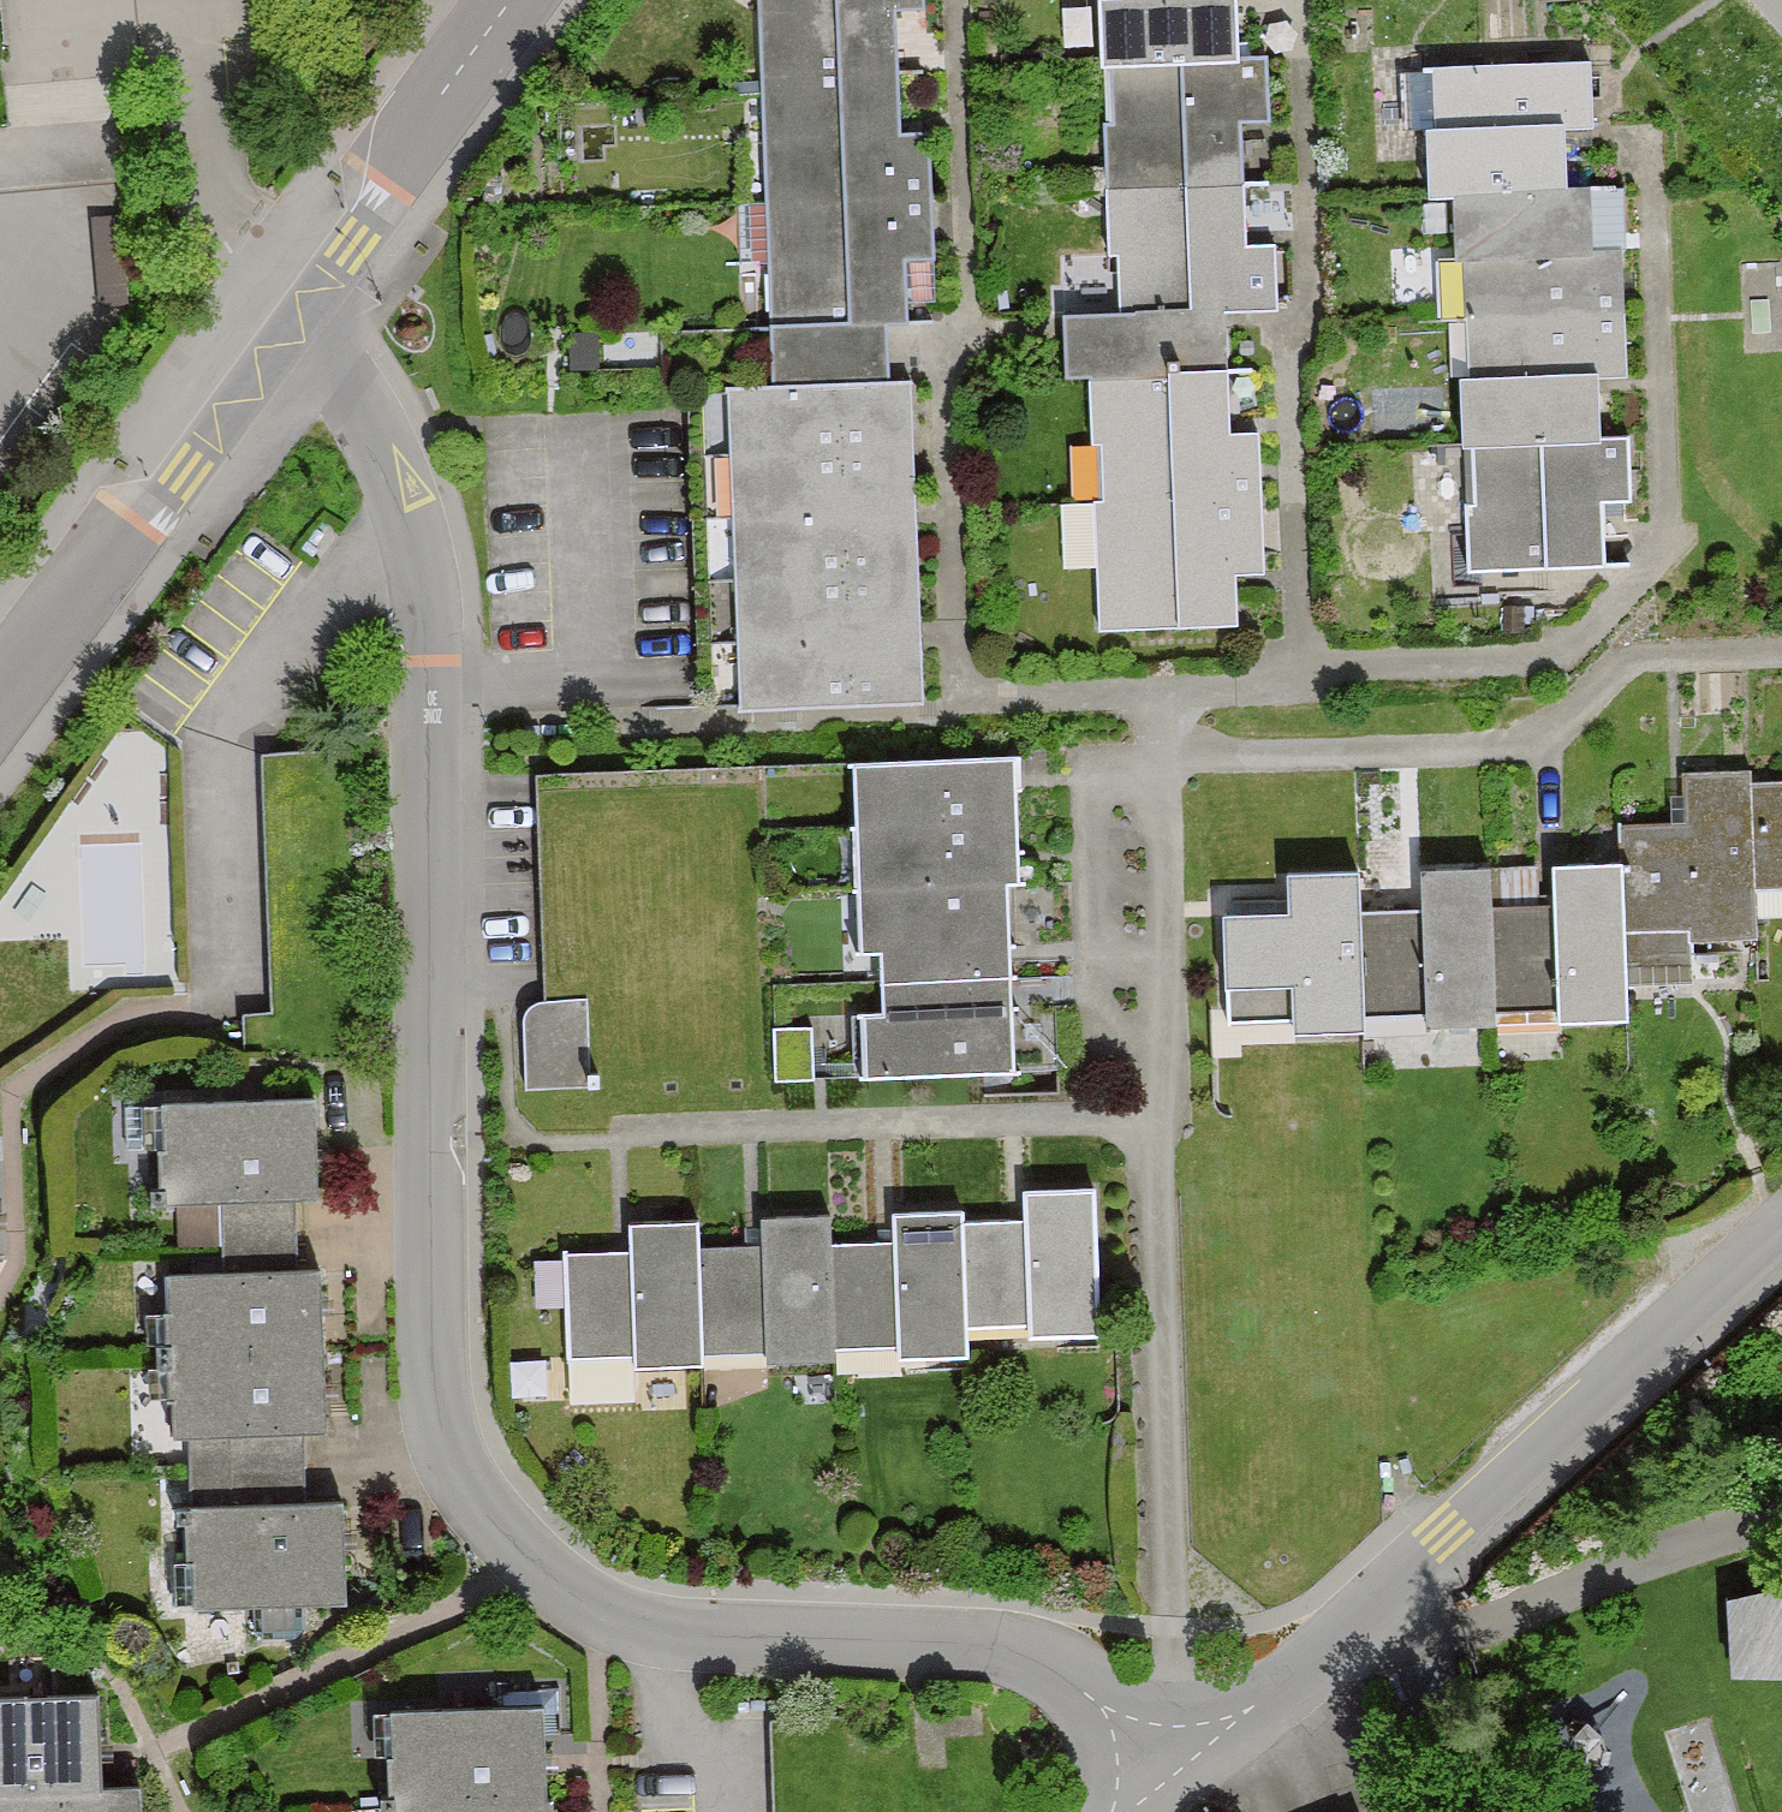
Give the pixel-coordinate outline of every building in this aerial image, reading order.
[(901,69),(899,5),(926,4),(926,0),(770,0),(772,72),(901,69)] [(1099,11),(1244,7),(1269,6),(1269,0),(1099,0),(1099,11)] [(1244,7),(1099,11),(1101,76),(1111,76),(1246,72),(1244,7)] [(775,210),(937,206),(935,145),(903,146),(901,69),(772,72),(775,210)] [(1463,213),(1572,212),(1571,127),(1594,127),(1593,71),(1406,73),(1407,145),(1442,145),(1443,213),(1463,213)] [(1278,141),(1276,73),(1246,72),(1111,76),(1113,200),(1247,198),(1246,142),(1278,141)] [(1247,198),(1113,200),(1115,324),(1192,322),(1281,321),(1280,255),(1247,255),(1247,198)] [(775,210),(778,336),(902,333),(901,263),(938,262),(937,206),(775,210)] [(1465,326),(1632,323),(1631,257),(1593,258),(1592,212),(1572,212),(1463,213),(1465,326)] [(1115,324),(1074,325),(1075,397),(1102,397),(1174,396),(1174,378),(1192,378),(1192,322),(1115,324)] [(1468,447),(1602,445),(1601,376),(1634,375),(1632,323),(1465,326),(1468,447)] [(902,333),(778,336),(780,403),(905,397),(902,333)] [(1263,508),(1264,444),(1233,444),(1234,378),(1192,378),(1174,378),(1174,396),(1102,397),(1102,507),(1263,508)] [(780,403),(726,406),(734,564),(913,555),(905,397),(780,403)] [(1468,447),(1470,577),(1604,574),(1603,502),(1638,502),(1637,444),(1602,445),(1468,447)] [(1263,580),(1263,508),(1102,507),(1101,609),(1181,609),(1181,634),(1232,634),(1232,580),(1263,580)] [(913,555),(734,564),(743,722),(921,713),(913,555)] [(1017,772),(858,776),(859,842),(1019,837),(1017,772)] [(1680,836),(1624,837),(1624,876),(1625,930),(1687,929),(1688,958),(1753,957),(1753,885),(1752,789),(1680,790),(1680,836)] [(1752,789),(1753,885),(1781,885),(1781,789),(1752,789)] [(1019,837),(859,842),(861,907),(1009,903),(1021,903),(1019,837)] [(1555,916),(1492,917),(1493,1009),(1564,1008),(1564,1035),(1626,1034),(1625,930),(1624,876),(1554,877),(1555,916)] [(1429,927),(1368,928),(1369,1010),(1421,1009),(1422,1037),(1494,1036),(1493,1009),(1492,917),(1492,883),(1429,884),(1429,927)] [(1298,930),(1230,931),(1231,1003),(1305,1002),(1305,1041),(1369,1041),(1369,1010),(1368,928),(1368,889),(1298,890),(1298,930)] [(1009,903),(861,907),(862,963),(889,962),(890,994),(1012,991),(1009,903)] [(1012,991),(890,994),(891,1028),(863,1029),(865,1084),(1014,1080),(1012,991)] [(322,1110),(166,1113),(167,1206),(224,1205),(296,1203),(323,1203),(322,1110)] [(1024,1228),(963,1229),(965,1329),(1028,1328),(1029,1353),(1101,1352),(1097,1195),(1023,1197),(1024,1228)] [(296,1203),(224,1205),(225,1285),(298,1284),(296,1203)] [(890,1253),(831,1255),(834,1354),(905,1353),(906,1376),(966,1374),(965,1329),(963,1229),(962,1219),(890,1221),(890,1253)] [(767,1256),(704,1257),(707,1360),(770,1359),(771,1382),(835,1381),(834,1354),(831,1255),(831,1225),(766,1227),(767,1256)] [(636,1264),(573,1265),(576,1363),(642,1362),(643,1394),(708,1392),(707,1360),(704,1257),(704,1233),(635,1235),(636,1264)] [(298,1284),(225,1285),(169,1286),(171,1369),(322,1366),(321,1283),(298,1284)] [(322,1366),(171,1369),(172,1450),(204,1450),(309,1448),(324,1448),(322,1366)] [(309,1448),(204,1450),(205,1516),(311,1514),(309,1448)] [(311,1514),(205,1516),(182,1517),(184,1614),(260,1612),(346,1611),(344,1514),(311,1514)] [(1781,1652),(1781,1567),(1733,1569),(1736,1653),(1781,1652)] [(99,1797),(97,1709),(0,1711),(0,1799),(99,1797)] [(545,1718),(385,1723),(387,1811),(548,1811),(545,1718)] [(146,1796),(99,1797),(0,1799),(0,1811),(147,1811),(146,1796)]
